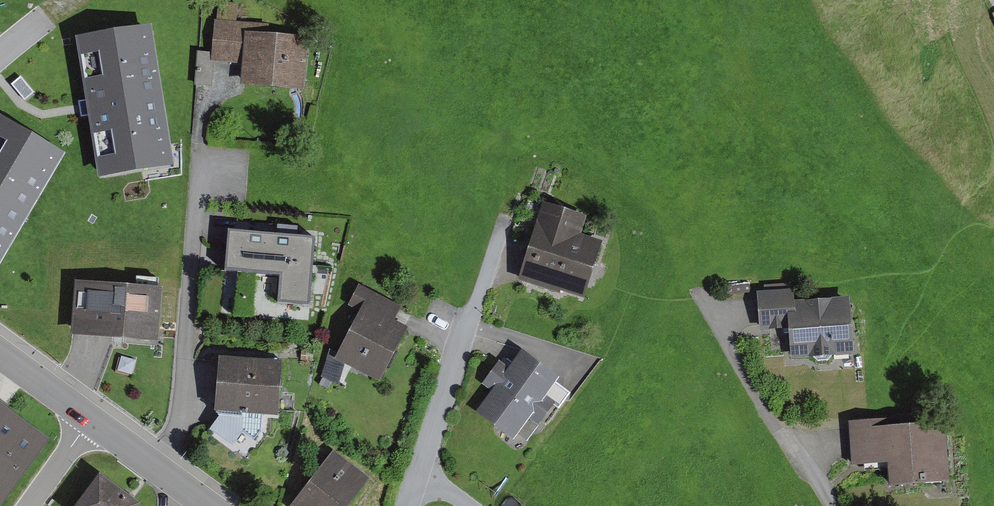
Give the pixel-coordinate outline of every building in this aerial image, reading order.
[(237,6),(218,4),(217,23),(214,23),(212,55),(196,54),(194,88),(212,89),(213,64),(243,66),(242,89),(302,94),(306,44),(269,41),(270,28),(236,26),(237,6)] [(155,30),(70,44),(94,184),(179,170),(155,30)] [(60,146),(0,111),(0,250),(60,146)] [(586,211),(544,197),(517,276),(560,290),(561,286),(584,294),(602,237),(580,230),(586,211)] [(316,247),(229,240),(226,278),(280,282),(278,310),(311,313),(316,247)] [(794,285),(756,287),(759,327),(789,325),(791,356),(854,352),(850,292),(795,296),(794,285)] [(162,295),(75,288),(71,342),(158,349),(162,295)] [(401,310),(359,289),(349,309),(361,316),(335,365),(380,388),(408,332),(394,325),(401,310)] [(489,387),(475,407),(512,434),(528,413),(538,420),(553,400),(558,403),(570,388),(555,377),(560,371),(521,342),(507,361),(499,355),(480,381),(489,387)] [(283,369),(219,365),(215,419),(218,423),(209,433),(232,448),(243,435),(254,442),(261,434),(262,421),(279,420),(283,369)] [(0,400),(0,498),(1,499),(47,434),(0,400)] [(886,414),(848,417),(852,463),(886,460),(887,482),(951,477),(946,414),(887,419),(886,414)] [(371,482),(334,454),(295,505),(353,505),(371,482)] [(69,505),(137,505),(136,505),(143,496),(99,465),(69,505)]
